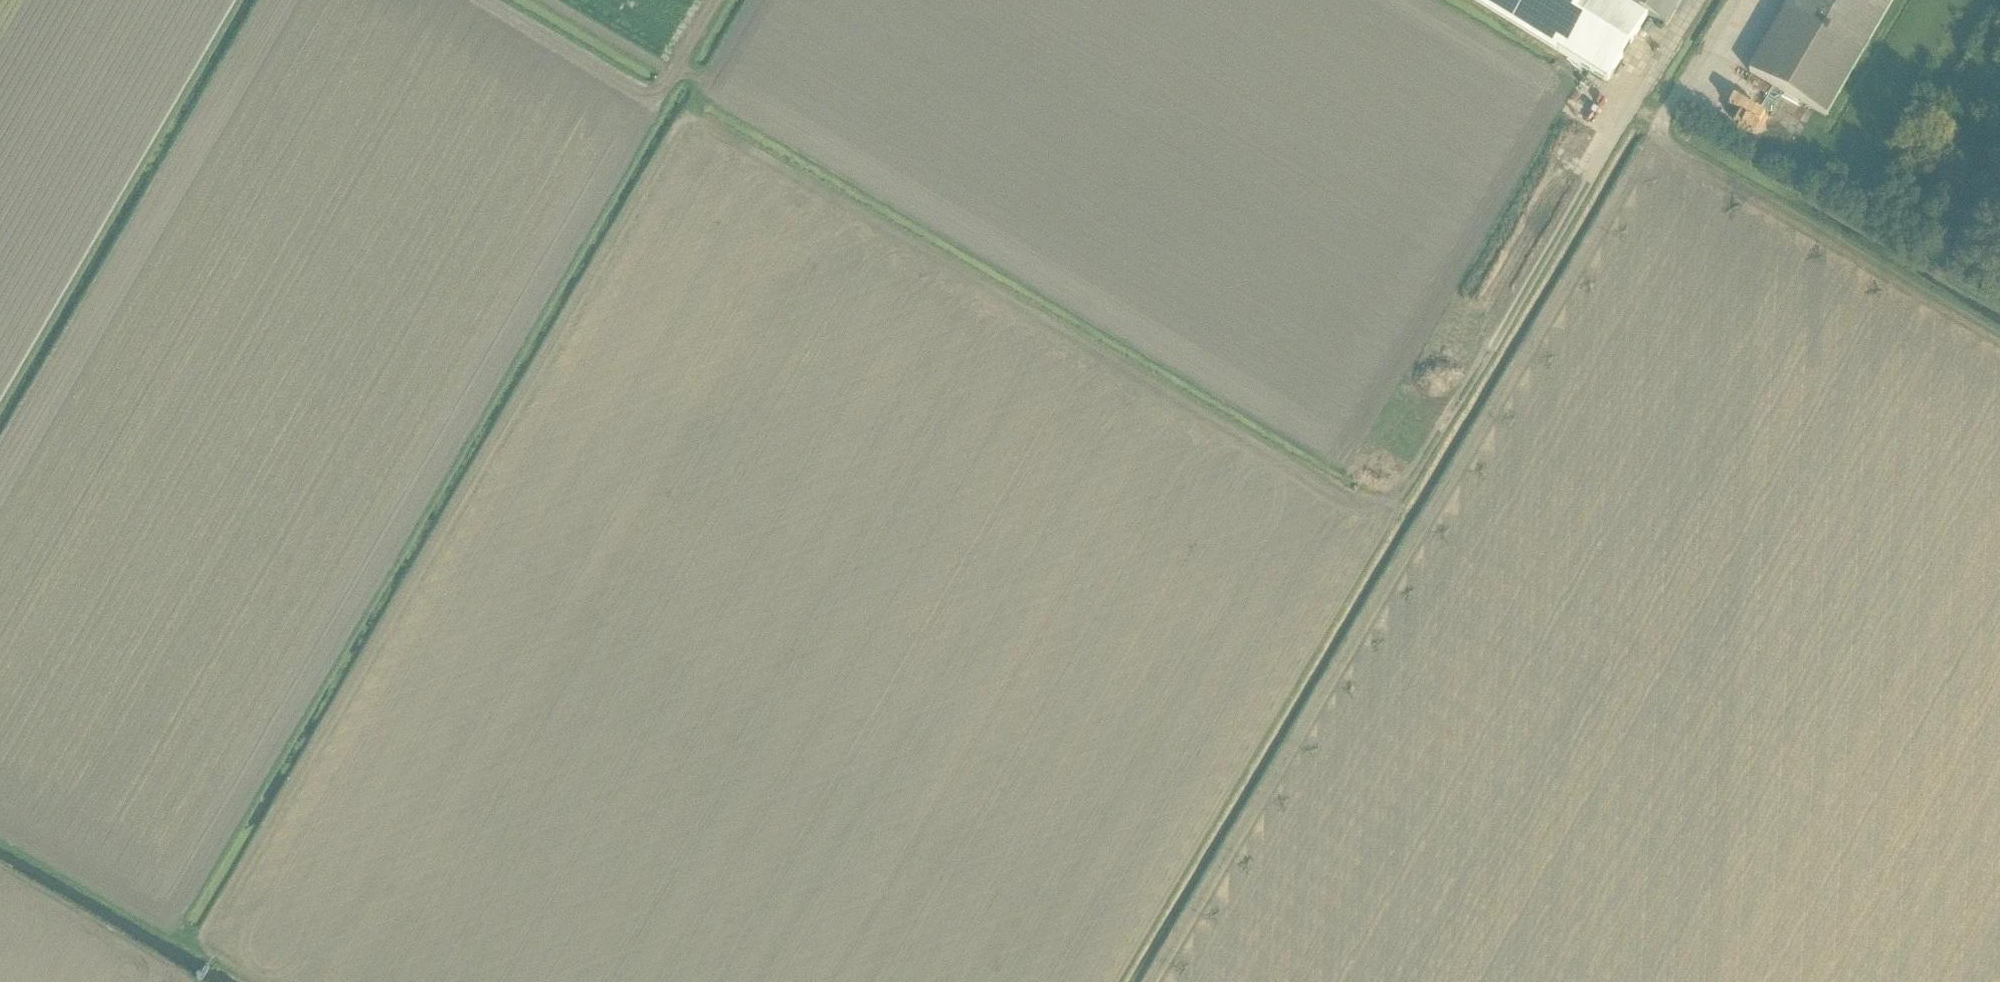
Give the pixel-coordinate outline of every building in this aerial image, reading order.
[(1554,54),(1556,50),(1607,82),(1647,18),(1623,3),(1624,1),(1667,28),(1684,0),(1467,0),(1554,54)] [(1749,71),(1828,117),(1896,0),(1791,0),(1749,71)] [(1758,104),(1775,115),(1780,108),(1762,96),(1758,104)] [(1763,142),(1811,159),(1818,139),(1771,122),(1763,142)]
